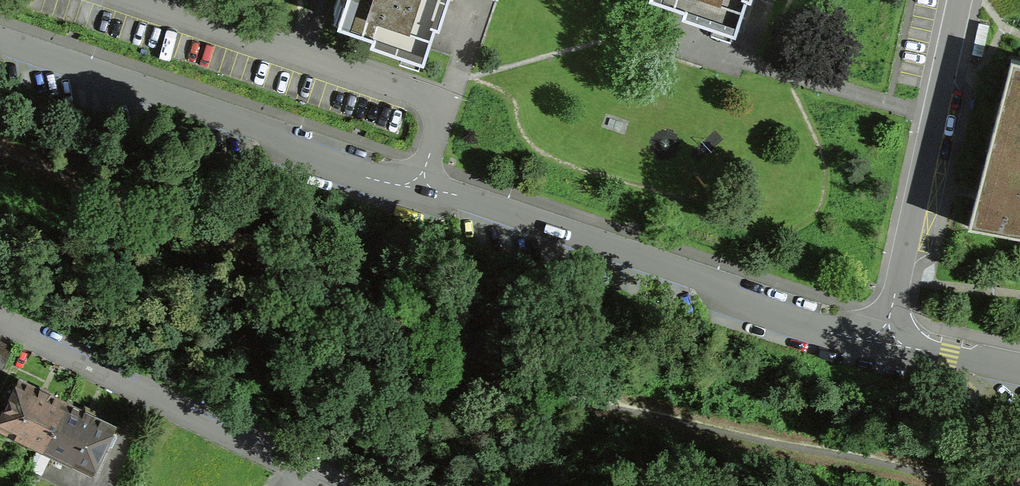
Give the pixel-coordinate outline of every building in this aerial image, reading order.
[(331,12),(367,24),(365,30),(419,49),(431,12),(436,14),(441,0),(335,0),(331,12)] [(682,2),(709,11),(735,19),(742,0),(682,0),(682,2)] [(1015,60),(968,228),(1019,237),(1019,61),(1015,60)] [(21,375),(0,419),(0,431),(45,452),(71,399),(21,375)] [(121,423),(71,399),(45,452),(95,476),(121,423)]
